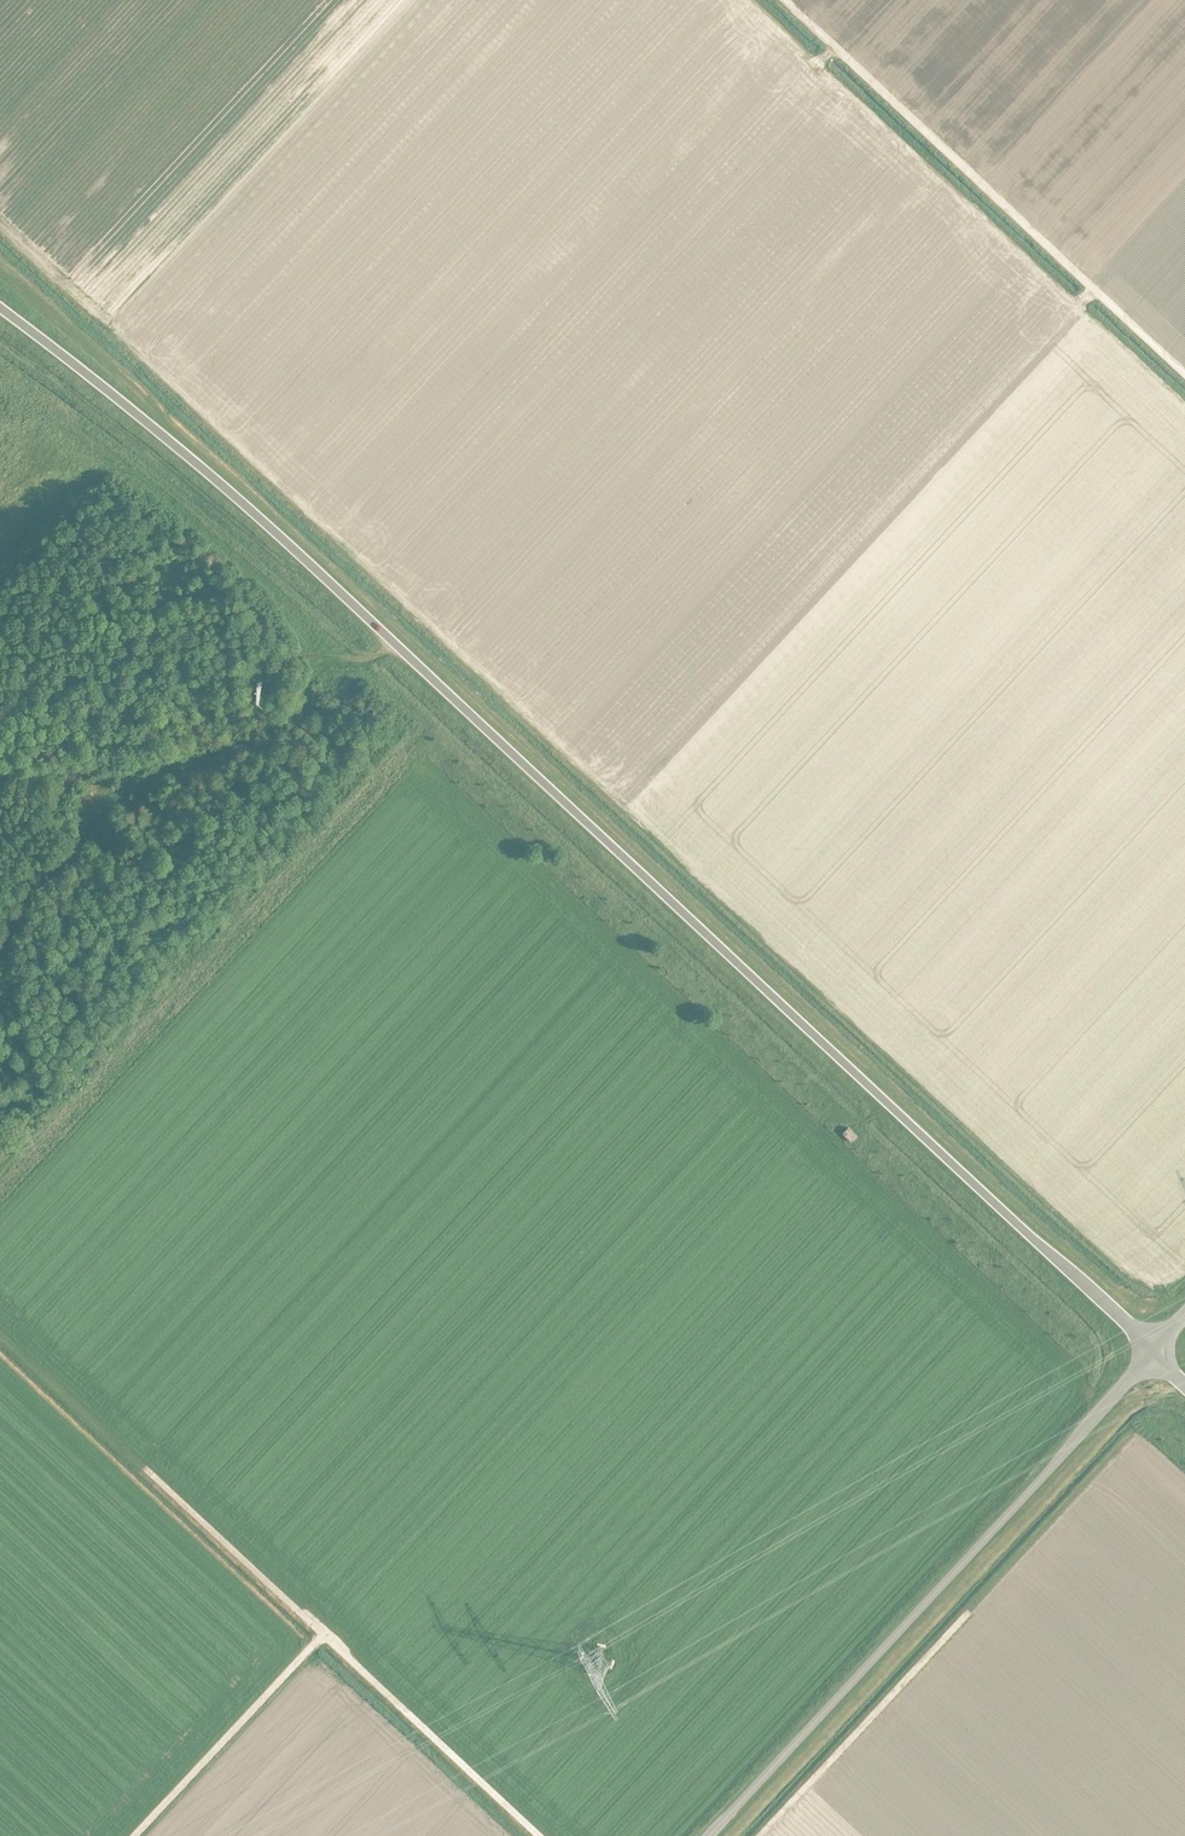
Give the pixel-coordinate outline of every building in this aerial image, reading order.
[(246,672),(249,679),(260,675),(258,668),(246,672)] [(839,1130),(849,1138),(853,1134),(844,1125),(839,1130)]
